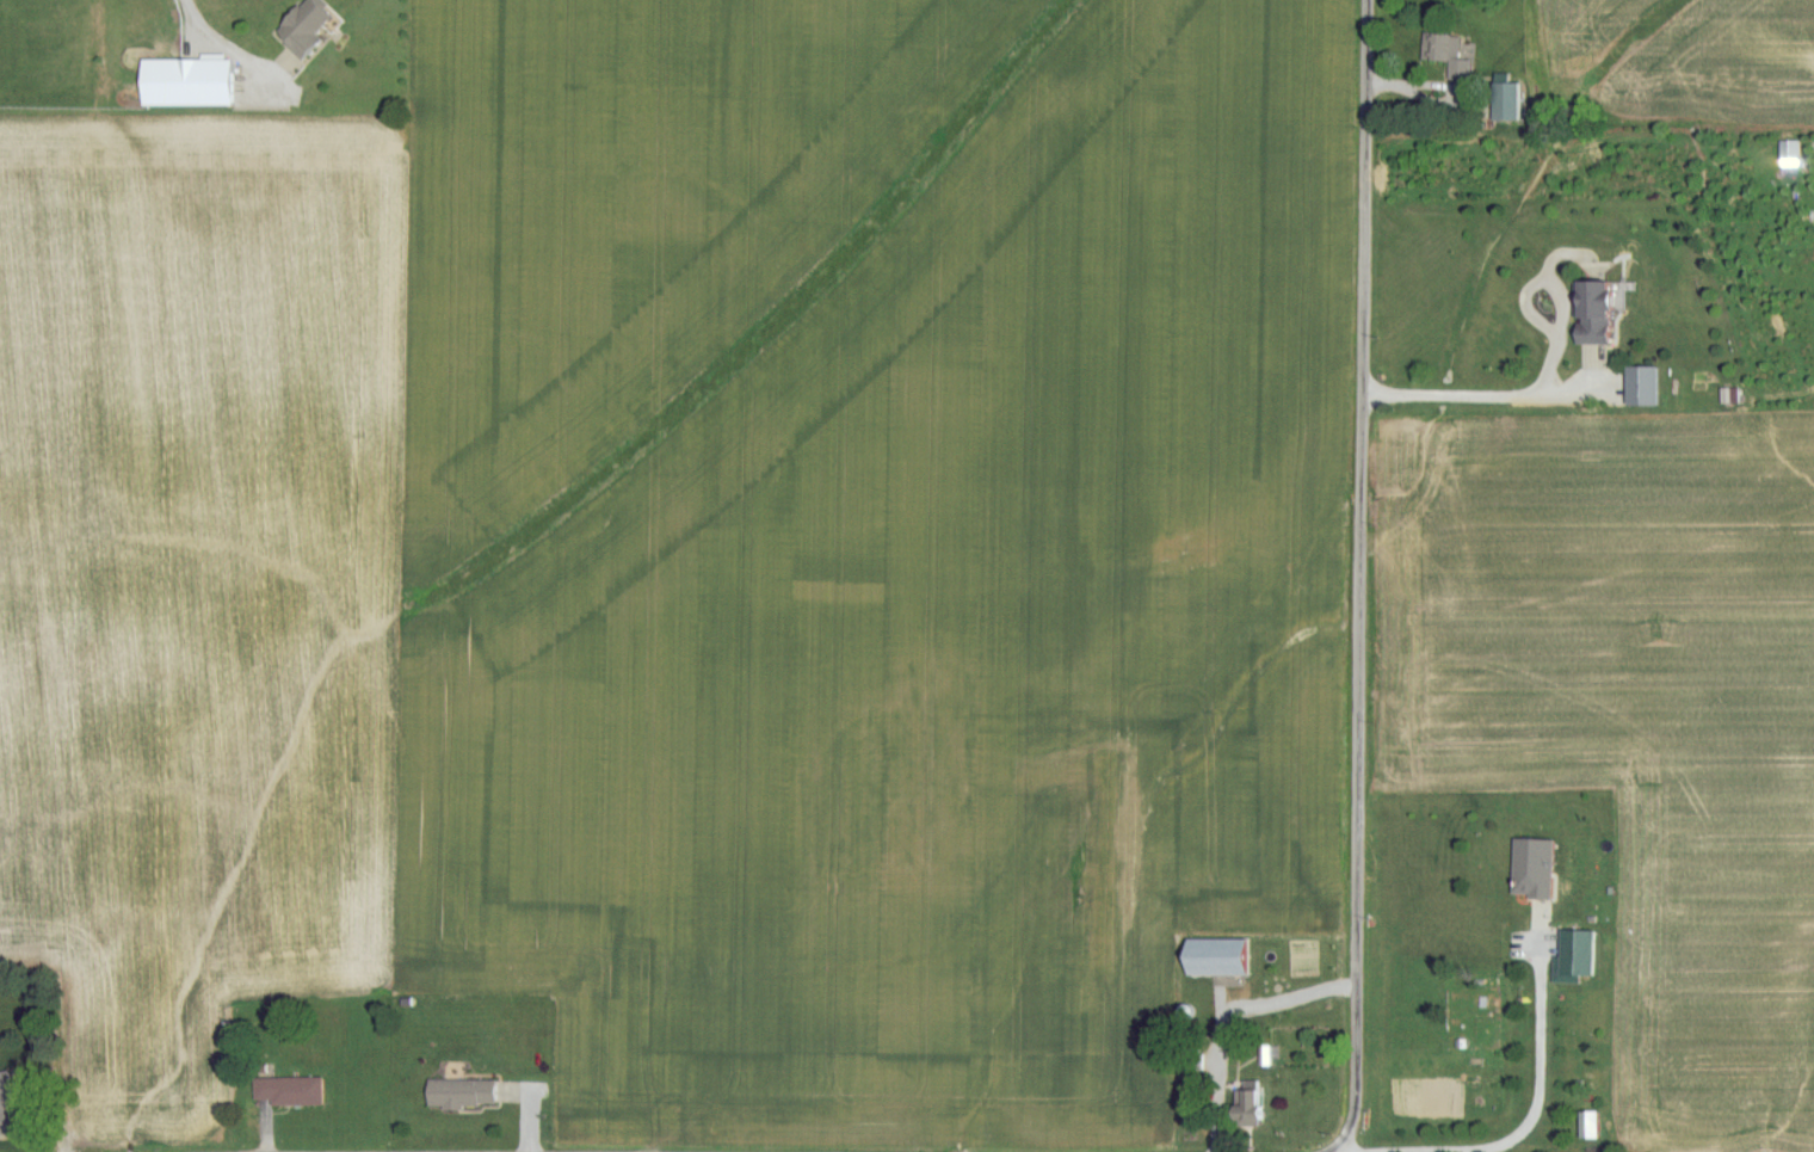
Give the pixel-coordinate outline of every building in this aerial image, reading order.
[(343,21),(319,0),(304,0),(273,37),(306,65),(343,21)] [(1460,36),(1424,36),(1424,63),(1460,63),(1460,36)] [(139,62),(139,110),(230,109),(230,61),(139,62)] [(1491,123),(1520,123),(1520,82),(1491,82),(1491,123)] [(1572,341),(1615,341),(1615,313),(1634,313),(1634,285),(1572,285),(1572,341)] [(1511,899),(1554,900),(1555,842),(1512,841),(1511,899)] [(1558,932),(1558,978),(1594,978),(1594,932),(1558,932)] [(1247,978),(1247,941),(1181,941),(1181,978),(1247,978)] [(258,1082),(258,1105),(315,1103),(314,1080),(258,1082)] [(495,1082),(425,1082),(425,1108),(495,1108),(495,1082)] [(1242,1122),(1260,1121),(1259,1082),(1241,1083),(1242,1122)] [(1596,1113),(1578,1113),(1578,1141),(1596,1141),(1596,1113)]
